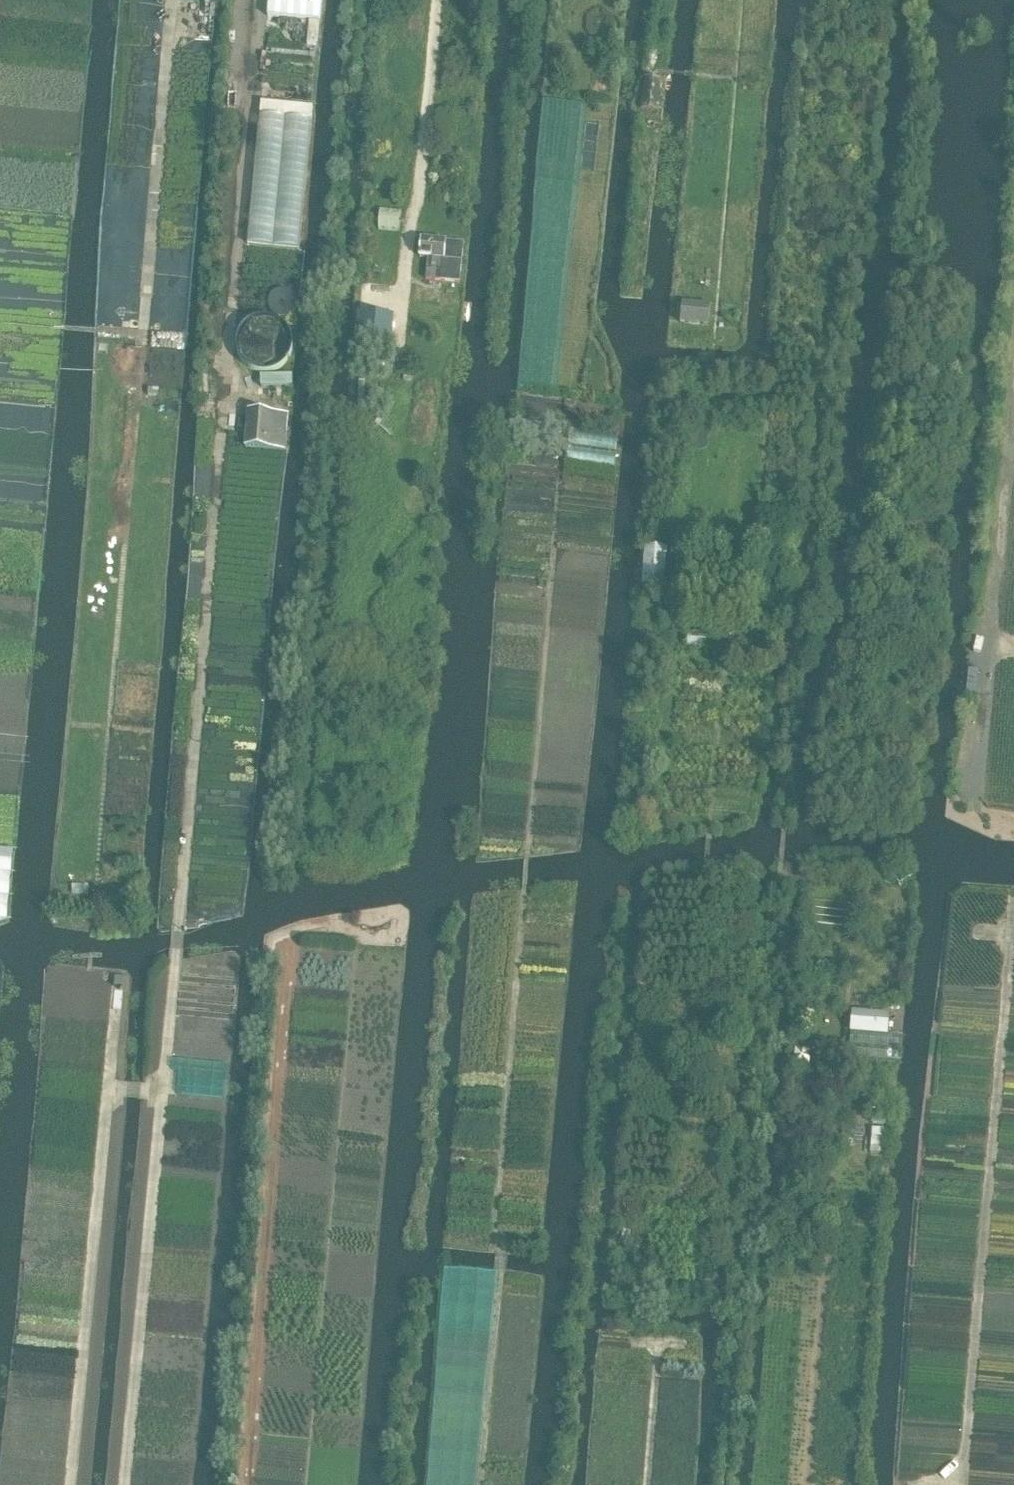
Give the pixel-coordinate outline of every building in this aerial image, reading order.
[(268,17),(319,21),(321,0),(269,0),(268,17)] [(259,116),(247,244),(299,249),(311,121),(259,116)] [(420,238),(418,259),(426,260),(423,287),(427,287),(426,298),(458,300),(460,271),(442,269),(444,253),(445,253),(446,240),(444,240),(444,239),(435,238),(435,239),(420,238)] [(682,302),(680,323),(708,326),(710,305),(682,302)] [(361,319),(353,318),(352,326),(361,326),(360,334),(391,337),(394,313),(362,309),(361,319)] [(295,344),(295,339),(295,334),(293,329),(291,325),(288,320),(284,317),(280,314),(275,312),(269,311),(263,312),(258,313),(253,315),(248,319),(245,323),(242,327),(240,332),(240,339),(240,344),(242,350),(244,354),(248,359),(252,362),(256,364),(262,366),(267,367),(273,366),(276,365),(283,362),(287,359),(291,354),(293,351),(295,344)] [(247,410),(244,446),(286,450),(289,414),(271,412),(247,410)] [(664,587),(667,548),(645,546),(642,585),(664,587)] [(690,633),(689,645),(706,646),(707,634),(690,633)] [(7,921),(13,851),(0,850),(0,923),(7,921)] [(852,1011),(849,1057),(896,1061),(898,1036),(887,1035),(888,1014),(852,1011)]
